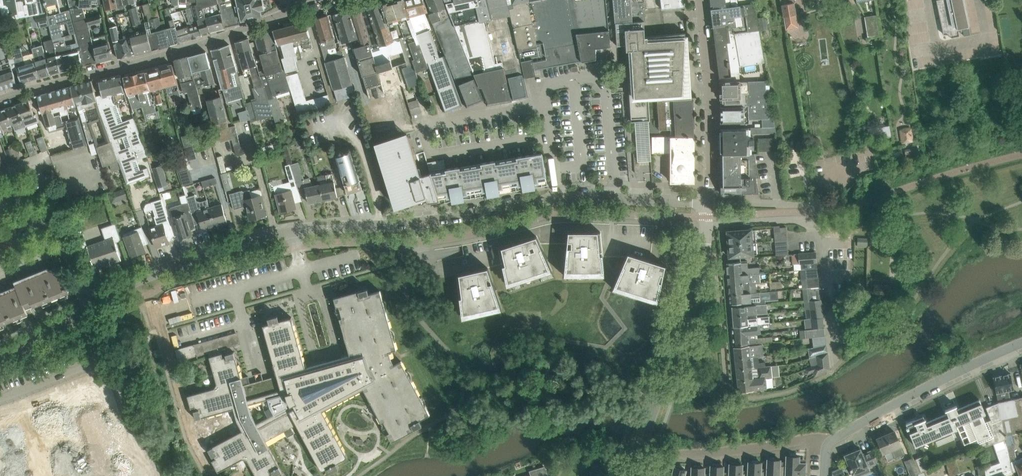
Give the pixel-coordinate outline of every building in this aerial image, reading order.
[(1,7),(2,14),(3,21),(19,18),(22,17),(21,11),(18,11),(16,0),(0,0),(0,3),(1,7)] [(21,11),(22,17),(26,17),(35,15),(40,14),(37,2),(37,0),(25,0),(26,5),(24,5),(25,10),(21,11)] [(86,18),(85,14),(83,7),(75,8),(70,8),(70,10),(61,12),(58,0),(44,0),(48,16),(47,16),(52,37),(53,39),(60,71),(82,66),(82,65),(98,61),(94,46),(92,41),(92,39),(86,18)] [(83,1),(73,0),(68,0),(70,8),(75,8),(83,7),(91,6),(101,5),(100,0),(83,0),(83,1)] [(106,9),(114,7),(115,10),(125,8),(124,4),(123,0),(104,0),(106,9)] [(170,1),(173,1),(173,4),(187,4),(187,9),(192,7),(191,4),(188,4),(188,0),(170,0),(170,1)] [(204,12),(211,11),(209,6),(218,3),(218,0),(197,0),(198,4),(191,4),(192,7),(196,24),(199,24),(202,36),(211,33),(210,31),(207,17),(206,17),(204,12)] [(218,3),(225,27),(240,23),(239,20),(242,20),(238,0),(218,0),(218,3)] [(242,20),(262,15),(260,10),(272,7),(270,0),(238,0),(242,20)] [(392,1),(398,20),(404,36),(407,35),(409,42),(415,59),(413,60),(416,71),(428,67),(404,0),(395,0),(392,1)] [(428,67),(444,112),(463,106),(444,55),(439,56),(429,29),(431,29),(425,12),(428,11),(424,0),(404,0),(428,67)] [(444,0),(426,0),(427,2),(431,10),(433,15),(430,16),(455,78),(474,74),(462,44),(449,11),(444,0)] [(487,0),(444,0),(449,11),(462,44),(474,74),(475,77),(485,100),(487,105),(511,100),(504,67),(502,61),(495,63),(490,41),(485,21),(492,20),(488,3),(487,0)] [(488,3),(492,20),(485,21),(490,41),(495,63),(502,61),(504,67),(511,100),(528,97),(525,77),(523,70),(521,63),(521,61),(515,35),(509,9),(507,0),(487,0),(488,3)] [(509,9),(515,35),(521,61),(521,63),(523,70),(525,77),(536,75),(535,70),(560,65),(558,58),(557,50),(551,20),(547,0),(507,0),(509,9)] [(560,65),(596,59),(596,48),(611,46),(606,0),(547,0),(551,20),(557,50),(558,58),(560,65)] [(615,21),(633,21),(631,0),(613,0),(615,21)] [(633,21),(644,20),(644,21),(645,20),(645,8),(645,9),(644,2),(644,0),(631,0),(633,21)] [(644,2),(645,9),(645,8),(662,7),(661,0),(644,0),(644,2)] [(662,7),(662,9),(684,6),(684,0),(661,0),(662,7)] [(943,34),(946,34),(947,34),(951,36),(952,37),(953,37),(959,36),(958,29),(962,28),(964,36),(970,35),(963,0),(936,0),(943,34)] [(381,3),(380,3),(387,23),(388,23),(391,34),(393,40),(396,40),(398,41),(400,40),(407,62),(406,62),(407,66),(401,68),(408,87),(420,83),(416,71),(413,60),(415,59),(409,42),(407,35),(404,36),(398,20),(392,1),(391,1),(381,3)] [(162,47),(152,12),(149,2),(142,4),(145,15),(146,15),(148,21),(145,22),(146,28),(148,33),(149,39),(152,50),(162,47)] [(225,27),(218,3),(209,6),(211,11),(204,12),(206,17),(207,17),(210,31),(225,27)] [(387,23),(380,3),(366,6),(366,7),(366,8),(368,14),(365,15),(368,26),(372,25),(372,26),(371,26),(372,29),(373,29),(377,40),(379,45),(393,41),(393,40),(391,34),(388,23),(387,23)] [(738,5),(732,6),(727,7),(724,7),(711,9),(720,77),(720,82),(739,81),(740,81),(735,42),(760,38),(754,3),(738,5)] [(782,5),(786,29),(798,27),(794,3),(782,5)] [(129,13),(126,13),(128,22),(136,54),(152,50),(149,39),(148,33),(146,28),(140,30),(137,24),(141,22),(136,6),(132,7),(128,8),(129,13)] [(169,28),(166,28),(171,44),(181,41),(171,14),(170,8),(169,8),(168,7),(164,8),(165,14),(169,28)] [(192,7),(187,9),(186,9),(190,26),(189,26),(191,32),(189,33),(191,39),(202,36),(199,24),(196,24),(192,7)] [(349,10),(358,38),(360,45),(354,47),(358,59),(373,55),(369,42),(370,42),(360,8),(350,10),(349,10)] [(349,10),(333,15),(336,24),(342,42),(351,40),(353,48),(354,47),(360,45),(358,38),(349,10)] [(164,20),(160,21),(159,17),(158,17),(157,12),(156,13),(155,11),(152,12),(162,47),(171,44),(166,28),(164,20)] [(125,12),(116,14),(119,25),(121,24),(125,38),(122,39),(127,56),(136,54),(128,22),(126,13),(125,12)] [(171,14),(181,41),(191,39),(189,33),(191,32),(189,26),(181,28),(180,27),(181,27),(178,12),(177,12),(171,14)] [(36,21),(36,22),(47,20),(46,13),(40,14),(35,15),(36,21)] [(334,38),(330,25),(328,15),(313,19),(320,43),(326,62),(341,57),(339,51),(330,54),(330,52),(329,52),(327,45),(329,45),(330,49),(336,47),(334,39),(334,38)] [(765,16),(757,17),(759,31),(767,29),(765,16)] [(103,25),(101,18),(87,21),(89,28),(103,25)] [(644,20),(633,21),(615,21),(615,22),(616,22),(617,46),(626,45),(627,50),(632,50),(634,82),(629,82),(631,122),(635,122),(638,162),(652,161),(649,121),(650,121),(649,101),(657,100),(692,98),(692,94),(690,75),(684,75),(685,36),(688,36),(688,32),(687,32),(645,37),(644,21),(644,20)] [(304,49),(313,47),(306,22),(295,24),(300,45),(302,44),(304,49)] [(844,42),(859,39),(856,22),(841,25),(844,42)] [(298,45),(300,45),(295,24),(284,27),(295,70),(298,69),(296,61),(302,59),(298,45)] [(117,26),(110,27),(113,41),(118,58),(127,56),(122,39),(120,30),(118,30),(117,26)] [(284,27),(273,30),(282,55),(286,72),(295,70),(284,27)] [(255,35),(255,36),(260,54),(264,69),(266,75),(269,84),(264,85),(268,96),(276,121),(284,119),(276,95),(289,91),(289,90),(291,89),(290,87),(288,81),(286,76),(284,69),(283,69),(274,40),(271,31),(255,35)] [(111,49),(110,49),(107,35),(92,39),(92,41),(94,46),(98,61),(113,57),(111,51),(112,51),(111,49)] [(235,42),(235,43),(238,51),(245,77),(251,76),(254,87),(252,88),(255,98),(251,99),(252,101),(246,103),(247,106),(251,121),(273,115),(275,121),(276,121),(268,96),(264,85),(261,79),(259,71),(252,51),(248,38),(235,42)] [(60,71),(53,39),(43,41),(46,52),(50,51),(51,57),(47,58),(52,74),(60,71)] [(407,62),(400,40),(398,41),(396,40),(393,40),(393,41),(379,45),(377,40),(370,42),(369,42),(373,55),(358,59),(366,88),(368,94),(384,90),(380,78),(392,75),(390,68),(406,62),(407,62)] [(31,44),(32,48),(33,48),(36,62),(41,77),(50,74),(42,45),(41,41),(31,44)] [(229,45),(211,50),(227,102),(244,97),(242,90),(236,66),(229,45)] [(15,56),(13,57),(17,67),(16,67),(21,83),(41,77),(36,62),(33,48),(32,48),(33,52),(23,56),(20,48),(13,50),(15,56)] [(206,51),(188,56),(197,87),(215,83),(206,51)] [(188,56),(174,60),(184,93),(188,92),(192,110),(202,107),(197,87),(188,56)] [(344,56),(341,57),(326,62),(337,101),(349,98),(348,93),(354,91),(344,56)] [(17,85),(9,62),(0,64),(0,63),(0,90),(17,85)] [(172,65),(159,68),(163,86),(165,85),(168,95),(173,94),(175,102),(181,100),(172,65)] [(159,68),(147,71),(152,89),(157,105),(162,103),(158,87),(163,86),(159,68)] [(147,71),(134,74),(143,106),(148,120),(146,114),(156,112),(158,117),(160,117),(158,110),(156,111),(154,103),(152,103),(151,98),(153,98),(150,89),(152,89),(147,71)] [(297,72),(286,76),(288,81),(299,78),(297,72)] [(123,77),(126,87),(128,95),(133,109),(142,107),(146,120),(148,120),(143,106),(134,74),(123,77)] [(475,77),(457,84),(467,108),(485,100),(475,77)] [(121,78),(110,80),(119,116),(118,116),(122,131),(115,133),(118,141),(112,143),(118,161),(120,166),(126,164),(126,165),(140,160),(144,174),(152,171),(147,154),(132,109),(133,109),(128,95),(128,97),(126,97),(121,78)] [(299,78),(288,81),(290,87),(301,83),(299,78)] [(110,80),(99,83),(102,93),(103,97),(104,103),(106,103),(111,118),(118,116),(119,116),(110,80)] [(112,143),(97,101),(94,90),(92,81),(70,86),(77,110),(79,109),(88,140),(94,138),(103,166),(110,163),(118,161),(112,143)] [(739,81),(720,82),(721,99),(722,99),(722,107),(744,106),(749,106),(749,120),(762,120),(762,128),(775,127),(773,114),(769,114),(768,98),(766,98),(766,81),(762,81),(750,82),(739,82),(739,81)] [(301,83),(290,87),(291,89),(292,92),(303,89),(301,83)] [(70,86),(62,89),(67,108),(70,107),(72,111),(77,110),(70,86)] [(62,89),(48,93),(59,129),(66,127),(73,149),(87,145),(79,117),(70,120),(67,108),(62,89)] [(303,89),(292,92),(293,98),(304,95),(303,89)] [(35,96),(35,98),(38,106),(40,113),(42,112),(43,115),(46,126),(47,126),(49,132),(50,135),(53,136),(57,135),(58,133),(57,130),(59,129),(48,93),(35,96)] [(328,94),(322,96),(326,107),(331,106),(328,94)] [(304,95),(293,98),(295,104),(306,100),(304,95)] [(232,139),(229,127),(221,96),(207,100),(214,124),(215,123),(221,142),(232,139)] [(322,96),(317,97),(320,109),(326,107),(322,96)] [(317,97),(312,99),(315,110),(320,109),(317,97)] [(692,98),(657,100),(660,130),(675,129),(676,136),(694,136),(694,127),(695,127),(693,101),(692,101),(692,98)] [(312,99),(306,100),(310,112),(315,110),(312,99)] [(412,116),(421,113),(417,99),(408,102),(412,116)] [(29,100),(18,104),(26,126),(39,122),(36,113),(34,114),(29,100)] [(306,100),(295,104),(298,115),(310,112),(306,100)] [(18,104),(7,108),(13,124),(15,130),(26,126),(18,104)] [(720,107),(721,123),(744,123),(744,106),(722,107),(720,107)] [(7,108),(0,111),(0,123),(2,129),(13,125),(13,124),(7,108)] [(235,126),(229,127),(232,139),(234,145),(236,155),(245,153),(242,143),(239,144),(235,126)] [(890,126),(875,128),(877,138),(891,136),(890,126)] [(747,128),(721,128),(721,154),(747,153),(747,143),(754,143),(754,137),(749,137),(749,139),(747,139),(747,128)] [(914,142),(913,134),(912,128),(901,130),(903,143),(906,144),(911,143),(914,142)] [(407,135),(375,145),(394,206),(426,196),(428,202),(439,201),(430,173),(420,176),(407,135)] [(37,138),(38,143),(42,152),(48,150),(43,136),(37,138)] [(652,137),(652,153),(671,153),(671,182),(688,182),(688,179),(692,174),(694,174),(694,136),(676,136),(676,137),(671,137),(652,137)] [(777,138),(771,138),(771,151),(779,151),(777,138)] [(307,145),(305,139),(295,142),(297,148),(307,145)] [(25,143),(27,147),(30,156),(36,154),(31,141),(25,143)] [(211,143),(205,144),(204,141),(194,143),(195,150),(211,146),(211,143)] [(16,146),(10,148),(15,162),(21,160),(16,146)] [(10,148),(4,150),(9,164),(15,162),(10,148)] [(336,157),(345,184),(348,194),(363,189),(360,179),(351,152),(336,157)] [(444,159),(428,162),(430,173),(439,201),(439,202),(475,196),(476,197),(475,197),(475,198),(477,197),(476,197),(476,196),(511,190),(511,191),(510,191),(511,192),(513,191),(512,191),(512,190),(547,184),(542,153),(531,155),(531,154),(517,157),(495,161),(495,160),(481,163),(460,167),(460,166),(446,169),(444,159)] [(747,153),(721,154),(722,194),(759,194),(756,177),(759,177),(754,153),(747,153)] [(118,161),(110,163),(112,170),(120,167),(120,166),(118,161)] [(298,162),(290,165),(298,189),(305,188),(308,203),(323,200),(320,184),(319,184),(312,186),(309,177),(304,179),(298,162)] [(273,186),(274,189),(278,202),(280,212),(296,208),(294,199),(300,197),(302,201),(298,189),(290,165),(290,164),(285,165),(289,182),(273,186)] [(152,168),(155,179),(158,187),(168,184),(162,165),(152,168)] [(183,184),(193,180),(190,170),(179,174),(183,184)] [(320,184),(319,184),(320,184),(323,200),(337,197),(334,181),(332,173),(318,176),(320,184)] [(201,181),(203,187),(217,183),(215,177),(201,181)] [(111,204),(127,197),(123,188),(107,194),(111,204)] [(229,194),(231,199),(233,209),(246,206),(250,219),(265,215),(260,195),(262,195),(261,190),(258,189),(250,191),(249,190),(240,192),(240,191),(229,194)] [(195,195),(186,197),(188,202),(191,212),(194,222),(199,220),(202,229),(207,228),(208,230),(216,227),(210,207),(203,209),(201,202),(196,200),(195,195)] [(188,202),(184,203),(168,209),(171,218),(173,217),(180,239),(192,236),(190,229),(195,228),(195,229),(196,228),(194,223),(194,222),(191,212),(188,202)] [(222,204),(210,207),(216,227),(223,225),(222,223),(227,222),(222,204)] [(157,226),(150,228),(153,238),(156,247),(165,244),(164,243),(169,242),(163,225),(169,223),(164,208),(158,210),(159,215),(154,216),(157,226)] [(106,240),(100,242),(108,264),(121,260),(114,238),(119,237),(115,223),(102,228),(106,240)] [(132,256),(145,251),(143,245),(148,243),(142,227),(131,231),(132,234),(124,237),(132,256)] [(780,231),(774,232),(775,240),(787,239),(786,227),(780,227),(780,231)] [(82,229),(76,231),(82,249),(87,247),(91,258),(90,259),(91,262),(92,262),(95,269),(108,264),(100,242),(87,246),(82,229)] [(727,232),(728,244),(756,242),(755,229),(727,232)] [(470,244),(462,245),(463,255),(455,258),(457,274),(462,314),(500,305),(497,296),(554,277),(555,280),(617,280),(614,285),(615,285),(658,299),(659,299),(665,268),(668,255),(633,244),(602,244),(600,232),(568,232),(567,244),(540,244),(536,236),(498,249),(500,255),(486,258),(485,256),(485,254),(484,251),(483,249),(481,248),(479,246),(477,245),(475,244),(472,244),(470,244)] [(787,239),(775,240),(776,255),(789,254),(787,239)] [(756,242),(728,244),(729,256),(757,254),(756,242)] [(815,252),(791,254),(792,264),(801,263),(801,269),(817,268),(817,267),(816,262),(815,252)] [(741,262),(727,263),(728,276),(760,273),(759,267),(748,268),(748,262),(741,263),(741,262)] [(35,311),(34,306),(69,292),(59,267),(15,284),(17,289),(0,295),(0,325),(35,311)] [(801,269),(800,269),(801,278),(818,277),(818,268),(818,267),(817,267),(817,268),(801,269)] [(760,273),(728,276),(729,285),(760,283),(760,273)] [(818,277),(801,278),(802,288),(819,287),(818,277)] [(760,283),(729,285),(729,294),(757,292),(756,283),(760,283)] [(856,294),(864,294),(890,295),(890,285),(874,284),(874,289),(856,288),(856,294)] [(819,287),(802,288),(804,301),(821,300),(820,291),(819,287)] [(222,353),(209,356),(217,384),(214,388),(187,395),(191,408),(192,408),(191,408),(195,407),(196,410),(193,410),(196,419),(233,408),(237,420),(242,430),(208,449),(212,457),(214,456),(216,458),(212,460),(218,472),(243,459),(248,460),(256,475),(271,475),(270,475),(273,473),(274,475),(282,472),(266,441),(297,424),(322,471),(327,468),(330,473),(339,468),(337,463),(348,457),(323,410),(363,388),(392,441),(414,429),(416,428),(422,425),(420,420),(430,414),(401,361),(394,364),(391,358),(392,357),(393,357),(393,356),(394,355),(394,354),(395,353),(395,352),(395,351),(394,351),(394,350),(396,349),(397,349),(380,291),(369,294),(367,288),(334,297),(350,356),(353,355),(354,359),(314,370),(310,371),(304,373),(303,369),(306,368),(291,317),(279,320),(278,315),(267,318),(269,323),(263,325),(274,364),(277,375),(251,383),(250,383),(249,376),(245,377),(241,379),(234,351),(225,354),(226,356),(223,357),(222,354),(222,353)] [(757,292),(729,294),(730,304),(751,303),(751,302),(771,300),(770,291),(757,292)] [(821,300),(804,301),(805,310),(822,308),(821,300)] [(733,309),(731,311),(731,315),(749,314),(749,315),(768,313),(767,303),(761,304),(732,306),(733,309)] [(822,308),(805,310),(806,318),(811,318),(814,318),(823,317),(822,308)] [(749,314),(731,315),(731,320),(733,322),(734,324),(745,323),(749,323),(749,325),(760,324),(770,323),(769,316),(749,318),(749,315),(749,314)] [(814,318),(811,318),(812,328),(824,327),(823,317),(814,318)] [(732,326),(733,336),(749,335),(749,334),(755,334),(761,333),(760,324),(749,325),(732,326)] [(800,338),(812,337),(826,336),(825,336),(824,328),(799,330),(800,338)] [(236,332),(194,344),(174,349),(175,350),(178,360),(177,361),(178,361),(198,356),(221,349),(239,344),(236,332)] [(749,335),(733,336),(733,345),(749,344),(749,343),(765,342),(772,341),(772,336),(755,338),(755,334),(749,334),(749,335)] [(808,348),(827,344),(826,336),(812,337),(814,347),(808,348)] [(762,344),(734,347),(735,358),(758,356),(764,355),(762,344)] [(827,344),(808,348),(810,357),(816,356),(828,353),(827,344)] [(811,366),(811,367),(829,361),(828,353),(816,356),(817,364),(811,366)] [(758,356),(735,358),(736,369),(778,365),(778,364),(765,366),(765,361),(759,362),(758,356)] [(829,361),(811,367),(805,369),(806,373),(812,371),(814,376),(830,369),(829,361)] [(778,365),(736,369),(737,380),(765,377),(780,376),(778,365)] [(1014,389),(1011,373),(993,377),(996,393),(1014,389)] [(765,377),(737,380),(738,392),(748,391),(754,390),(766,389),(765,377)] [(998,403),(1005,435),(1012,434),(1021,432),(1021,397),(998,403)] [(947,413),(926,422),(923,416),(906,423),(914,443),(956,425),(964,444),(976,439),(977,442),(978,441),(981,448),(1006,439),(1005,437),(1005,435),(998,403),(986,408),(991,420),(985,422),(982,415),(985,413),(979,399),(957,409),(955,406),(946,410),(947,413)] [(900,445),(898,440),(894,431),(877,439),(883,452),(891,449),(895,458),(904,455),(900,445)] [(1016,459),(1013,444),(1015,444),(1012,434),(1005,435),(1005,437),(1006,439),(1007,445),(1009,455),(1011,469),(1012,472),(1019,470),(1021,475),(1021,456),(1016,459)] [(853,473),(862,469),(868,467),(867,466),(878,462),(877,459),(873,450),(862,454),(860,449),(845,455),(850,468),(851,471),(853,473)] [(806,463),(799,463),(799,457),(796,457),(796,455),(790,455),(789,456),(787,456),(786,466),(786,475),(806,475),(806,463)] [(1002,457),(1005,471),(1011,469),(1009,455),(1002,457)] [(929,469),(924,456),(914,460),(919,473),(929,469)] [(982,456),(975,457),(979,475),(985,474),(982,456)] [(786,466),(780,465),(780,460),(775,460),(776,458),(770,458),(769,459),(768,459),(767,471),(767,475),(786,475),(786,466)] [(912,475),(913,475),(919,473),(912,458),(905,461),(912,475)] [(767,471),(761,471),(761,463),(758,463),(758,461),(752,460),(752,462),(749,462),(748,473),(748,475),(767,475),(767,471)] [(955,460),(953,460),(945,463),(949,475),(957,473),(955,460)] [(592,463),(590,475),(601,475),(602,464),(592,463)] [(748,473),(742,473),(743,465),(738,465),(738,463),(731,463),(731,464),(730,464),(729,475),(748,475),(748,473)] [(729,475),(723,475),(723,467),(719,466),(719,465),(712,464),(712,466),(711,466),(710,475),(729,475)] [(685,475),(686,470),(682,469),(683,467),(676,465),(676,467),(674,467),(672,475),(690,475),(685,475)] [(986,468),(988,471),(987,471),(989,475),(997,475),(994,469),(993,465),(986,468)] [(546,466),(530,471),(532,475),(531,475),(549,475),(546,466)] [(704,475),(705,468),(700,468),(700,466),(693,466),(693,467),(692,467),(691,475),(706,475),(704,475)] [(845,474),(842,467),(835,469),(832,471),(832,475),(840,475),(845,474)]
